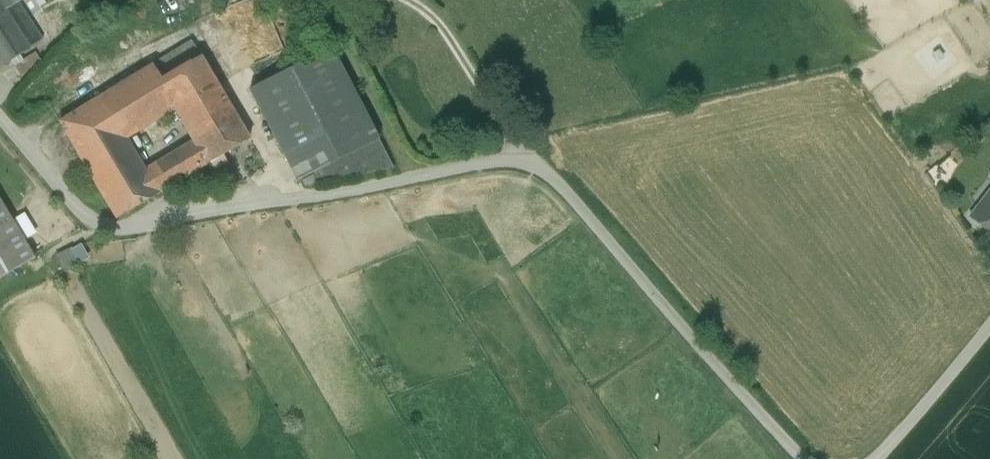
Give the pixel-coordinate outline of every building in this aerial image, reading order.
[(0,1),(0,67),(1,68),(31,48),(0,1)] [(45,33),(63,22),(54,8),(36,19),(45,33)] [(196,43),(158,66),(166,80),(205,58),(196,43)] [(331,49),(249,91),(297,182),(314,174),(318,183),(394,169),(331,49)] [(205,58),(166,80),(161,83),(177,111),(191,133),(234,108),(205,58)] [(158,66),(104,98),(129,139),(177,111),(161,83),(166,80),(158,66)] [(129,139),(104,98),(63,122),(117,220),(160,194),(150,177),(129,139)] [(234,108),(191,133),(199,148),(209,166),(253,140),(234,108)] [(199,148),(165,168),(175,186),(209,166),(199,148)] [(165,168),(150,177),(160,194),(175,186),(165,168)] [(983,209),(979,206),(970,217),(989,233),(989,200),(983,209)] [(0,201),(0,280),(34,259),(0,201)] [(63,270),(91,260),(84,242),(56,253),(63,270)]
